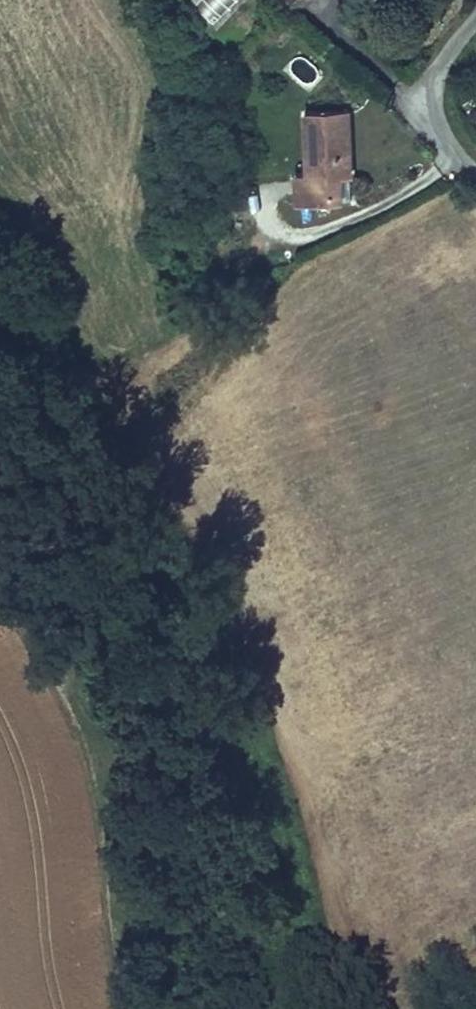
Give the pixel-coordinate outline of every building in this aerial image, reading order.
[(370,0),(350,0),(347,7),(363,15),(370,0)] [(346,112),(301,115),(305,173),(296,174),(298,200),(352,196),(346,112)]
